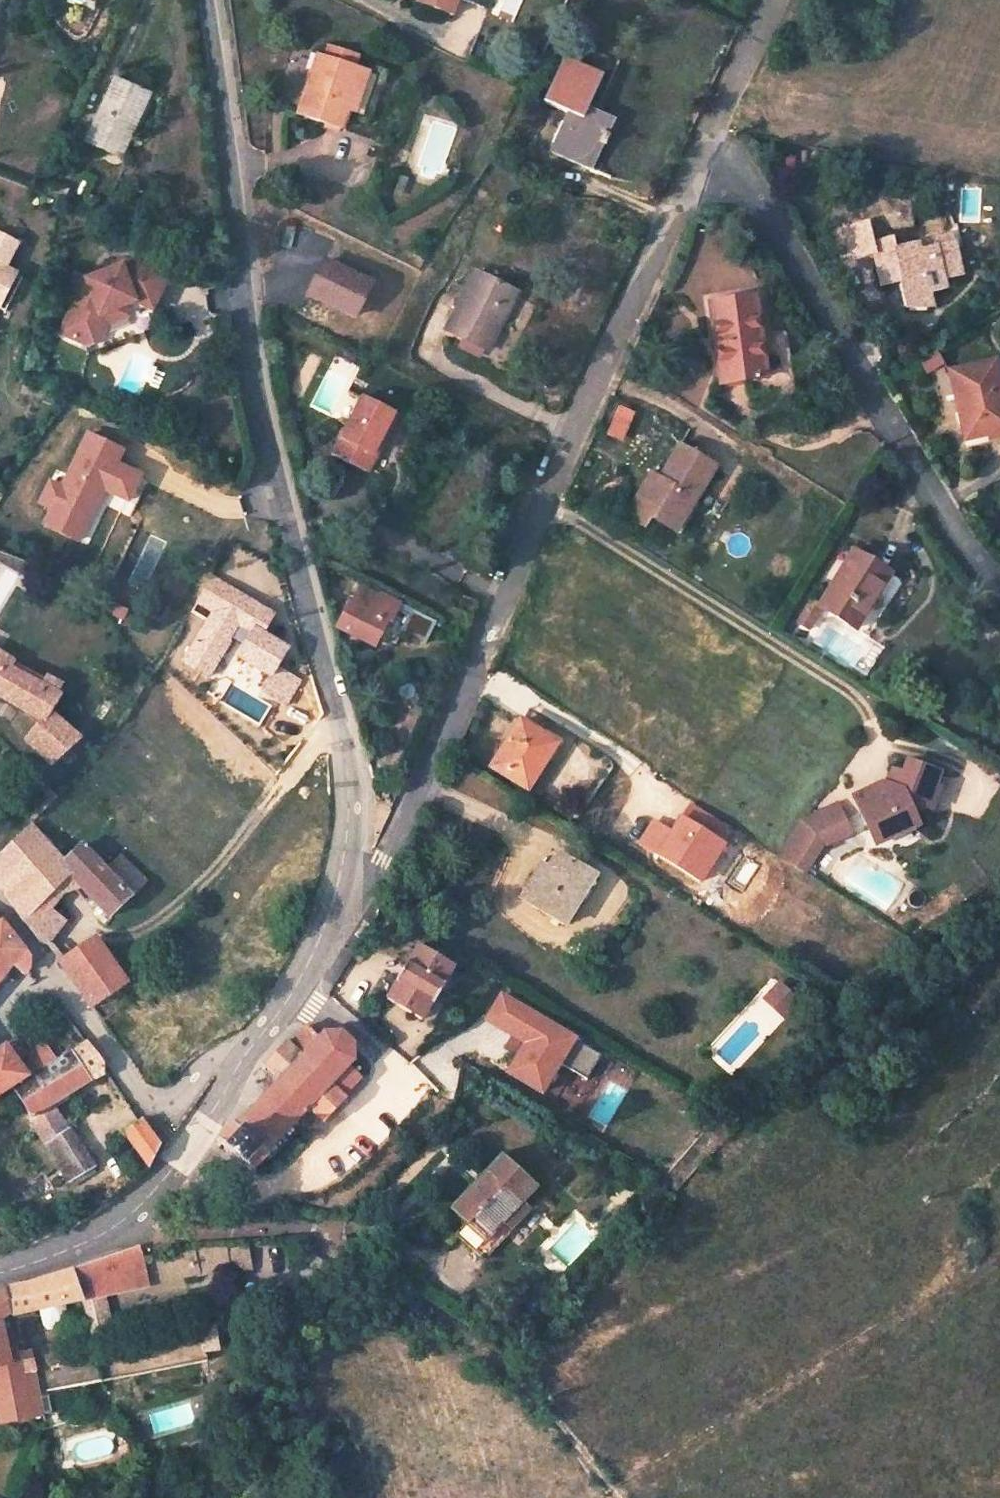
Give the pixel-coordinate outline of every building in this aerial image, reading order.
[(452,12),(457,0),(419,0),(452,12)] [(325,57),(356,68),(361,55),(330,44),(325,57)] [(325,57),(320,55),(299,114),(323,123),(341,130),(348,110),(364,115),(378,75),(356,68),(325,57)] [(602,78),(564,59),(544,101),(567,112),(550,148),(592,168),(614,120),(588,107),(602,78)] [(143,93),(116,80),(87,141),(102,148),(105,142),(122,150),(129,135),(124,132),(143,93)] [(148,95),(143,93),(124,132),(129,135),(148,95)] [(122,150),(105,142),(102,148),(119,156),(122,150)] [(867,225),(836,232),(843,263),(873,256),(871,245),(869,235),(867,225)] [(882,232),(869,235),(871,245),(884,242),(882,232)] [(884,242),(871,245),(873,256),(880,286),(899,281),(905,308),(929,308),(927,294),(945,290),(943,281),(960,276),(952,242),(949,243),(947,235),(925,240),(928,248),(920,251),(918,245),(892,251),(891,241),(884,242)] [(0,236),(0,307),(5,309),(20,275),(9,270),(20,245),(0,236)] [(148,310),(165,277),(132,261),(99,273),(101,277),(88,282),(86,277),(75,272),(63,297),(72,301),(58,331),(85,344),(95,340),(101,328),(96,314),(120,306),(131,302),(148,310)] [(371,286),(325,263),(309,293),(355,316),(371,286)] [(517,295),(475,273),(446,329),(465,339),(485,349),(488,351),(517,295)] [(756,298),(710,303),(720,385),(767,379),(756,298)] [(120,306),(96,314),(101,328),(125,320),(120,306)] [(460,350),(479,360),(485,349),(465,339),(460,350)] [(931,367),(945,359),(938,347),(924,355),(931,367)] [(951,370),(965,440),(999,432),(999,385),(995,360),(951,370)] [(938,389),(941,412),(954,411),(951,387),(938,389)] [(395,416),(362,399),(334,453),(367,470),(395,416)] [(619,404),(605,433),(624,442),(637,412),(619,404)] [(965,440),(967,449),(999,442),(999,432),(965,440)] [(127,500),(139,476),(115,464),(122,450),(88,434),(62,488),(50,482),(40,502),(52,508),(44,525),(78,541),(91,513),(88,511),(99,487),(127,500)] [(716,467),(679,445),(658,479),(648,472),(623,514),(643,526),(650,516),(677,532),(695,501),(716,467)] [(705,508),(695,501),(677,532),(687,539),(705,508)] [(890,574),(852,551),(819,606),(812,600),(805,612),(815,618),(822,607),(856,628),(890,574)] [(284,609),(212,568),(188,610),(206,620),(184,659),(206,671),(231,628),(250,639),(240,656),(272,674),(262,693),(289,709),(307,677),(285,664),(298,642),(273,628),(284,609)] [(379,598),(360,587),(351,603),(349,602),(337,627),(372,645),(375,640),(387,617),(393,617),(399,605),(380,596),(379,598)] [(399,605),(393,617),(387,617),(375,640),(393,649),(399,636),(423,648),(435,624),(399,605)] [(815,618),(805,612),(798,622),(808,629),(815,618)] [(0,654),(0,696),(40,720),(25,738),(51,764),(70,745),(77,737),(50,712),(58,698),(63,689),(45,678),(41,685),(9,668),(12,661),(0,654)] [(556,744),(521,722),(500,755),(505,757),(496,770),(528,789),(556,744)] [(505,757),(500,755),(491,767),(496,770),(505,757)] [(938,772),(908,760),(903,773),(891,767),(886,784),(882,782),(853,796),(876,845),(917,824),(912,814),(924,807),(931,809),(940,786),(933,784),(938,772)] [(47,799),(35,787),(23,799),(35,811),(47,799)] [(636,845),(702,884),(734,829),(689,802),(673,830),(652,818),(636,845)] [(860,834),(845,803),(804,820),(783,854),(817,873),(833,845),(860,834)] [(24,921),(43,903),(70,876),(80,887),(98,906),(108,916),(144,880),(121,858),(107,872),(81,846),(64,862),(28,826),(0,853),(0,888),(24,921)] [(594,873),(559,851),(547,870),(540,866),(522,894),(567,922),(581,900),(579,897),(594,873)] [(70,876),(43,903),(51,909),(63,894),(80,887),(70,876)] [(43,903),(24,921),(37,938),(47,944),(59,927),(65,919),(51,909),(43,903)] [(2,977),(12,964),(21,971),(24,973),(26,971),(29,968),(30,958),(1,923),(0,925),(0,978),(2,977)] [(93,939),(60,961),(91,1006),(116,990),(120,986),(124,983),(111,964),(93,939)] [(451,968),(418,948),(407,965),(405,963),(395,980),(397,982),(387,998),(421,1020),(431,1004),(433,1006),(444,988),(441,986),(451,968)] [(12,964),(2,977),(6,981),(12,974),(16,978),(21,971),(12,964)] [(797,1002),(778,984),(765,998),(784,1016),(797,1002)] [(120,986),(116,990),(120,995),(124,992),(120,986)] [(585,1081),(600,1057),(500,997),(485,1021),(516,1040),(521,1031),(530,1036),(525,1045),(507,1074),(540,1094),(558,1064),(585,1081)] [(236,1121),(218,1141),(252,1172),(271,1153),(269,1150),(309,1108),(323,1123),(346,1098),(344,1095),(361,1078),(348,1066),(354,1061),(354,1051),(352,1044),(340,1032),(323,1032),(318,1039),(304,1026),(289,1044),(287,1042),(264,1065),(279,1080),(263,1097),(239,1123),(236,1121)] [(521,1031),(516,1040),(525,1045),(530,1036),(521,1031)] [(39,1041),(15,1062),(25,1076),(53,1059),(39,1041)] [(85,1043),(14,1087),(33,1118),(30,1120),(48,1147),(61,1169),(69,1181),(93,1166),(53,1105),(105,1072),(104,1068),(87,1042),(85,1043)] [(25,1076),(15,1062),(3,1047),(0,1048),(0,1092),(25,1076)] [(139,1124),(126,1134),(148,1167),(158,1147),(143,1124),(139,1124)] [(48,1147),(38,1153),(52,1174),(61,1169),(48,1147)] [(536,1188),(501,1155),(451,1209),(485,1240),(503,1221),(512,1229),(531,1210),(523,1203),(536,1188)] [(138,1248),(71,1271),(80,1300),(228,1269),(224,1243),(219,1243),(182,1247),(140,1257),(138,1248)] [(269,1269),(267,1244),(224,1243),(228,1269),(252,1265),(254,1275),(269,1269)] [(4,1289),(3,1289),(3,1290),(8,1315),(9,1314),(38,1308),(46,1306),(62,1304),(80,1300),(71,1271),(25,1286),(4,1289)] [(11,1364),(3,1331),(11,1329),(8,1315),(3,1290),(3,1289),(0,1290),(0,1366),(11,1364)] [(109,1298),(87,1300),(89,1328),(112,1326),(109,1298)] [(46,1306),(38,1308),(42,1324),(46,1326),(62,1324),(65,1320),(62,1304),(46,1306)] [(93,1359),(99,1382),(209,1361),(207,1352),(217,1351),(213,1323),(202,1325),(203,1337),(93,1359)] [(34,1370),(37,1386),(42,1414),(50,1412),(46,1391),(99,1382),(93,1359),(35,1370),(34,1370)] [(0,1394),(0,1423),(42,1414),(37,1386),(0,1394)]
